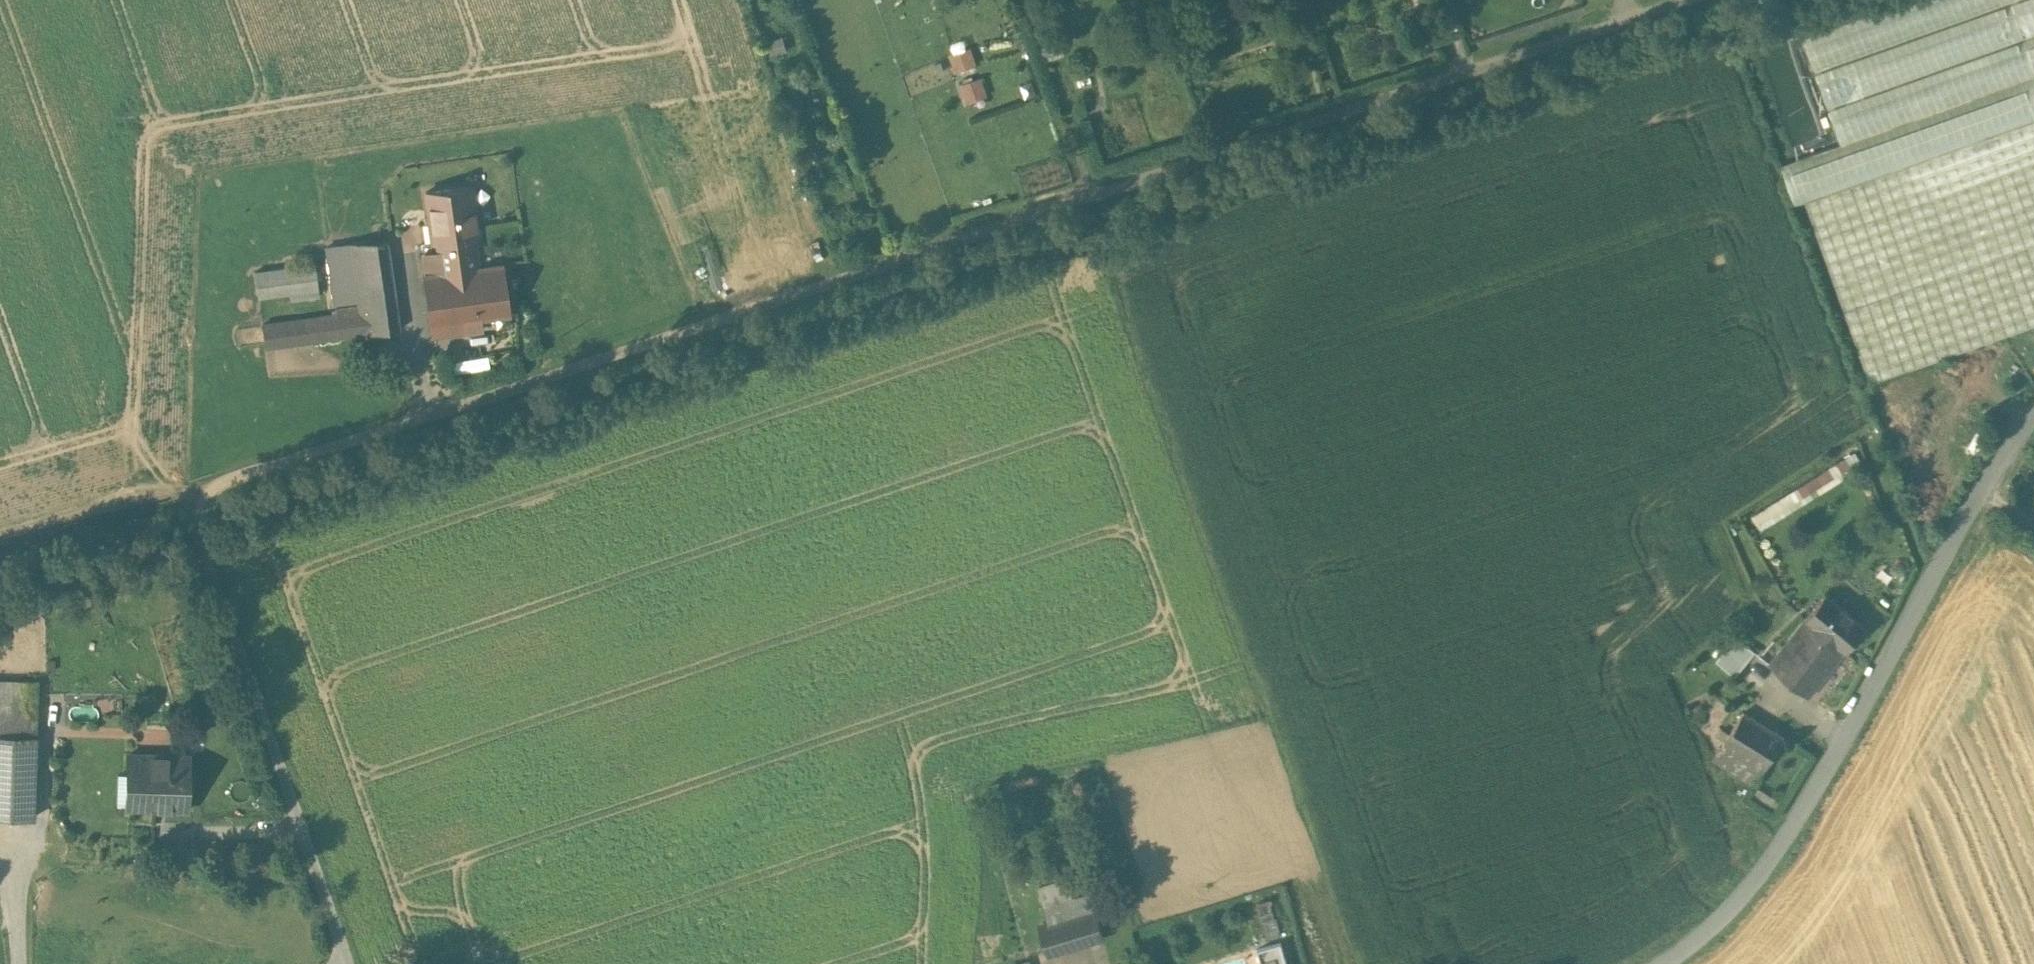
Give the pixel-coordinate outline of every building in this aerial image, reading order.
[(1802,20),(1841,143),(1793,159),(1805,201),(2033,119),(2033,0),(1859,0),(1802,20)] [(950,52),(956,69),(979,61),(973,44),(950,52)] [(985,75),(962,80),(967,100),(990,95),(985,75)] [(1805,201),(1870,382),(2033,324),(2033,119),(1805,201)] [(471,185),(426,191),(433,240),(437,240),(438,252),(475,247),(474,235),(478,234),(471,185)] [(386,239),(327,247),(335,303),(358,300),(359,305),(336,309),(336,313),(262,324),(265,346),(362,332),(363,333),(398,328),(386,239)] [(426,274),(478,266),(475,247),(438,252),(423,255),(426,274)] [(426,274),(423,274),(430,324),(462,319),(464,331),(481,329),(479,317),(510,313),(503,263),(478,266),(426,274)] [(315,264),(254,271),(258,296),(319,288),(315,264)] [(431,336),(464,331),(462,319),(430,324),(431,336)] [(1853,452),(1754,513),(1762,527),(1861,466),(1853,452)] [(1866,625),(1825,592),(1805,617),(1845,650),(1846,650),(1852,642),(1856,645),(1864,636),(1860,633),(1866,625)] [(1806,618),(1770,663),(1809,695),(1845,650),(1806,618)] [(1736,635),(1716,659),(1735,675),(1755,650),(1736,635)] [(13,704),(0,703),(0,733),(11,734),(13,704)] [(36,705),(13,704),(11,734),(35,734),(36,705)] [(1784,737),(1743,711),(1724,742),(1738,751),(1728,768),(1754,784),(1784,737)] [(0,733),(0,816),(32,817),(35,734),(11,734),(0,733)] [(190,754),(128,752),(128,774),(134,774),(133,804),(127,804),(126,806),(188,808),(190,754)] [(1091,894),(1073,900),(1068,879),(1039,887),(1050,923),(1040,925),(1049,953),(1104,937),(1097,912),(1091,894)] [(1257,948),(1262,963),(1287,963),(1281,941),(1257,948)]
